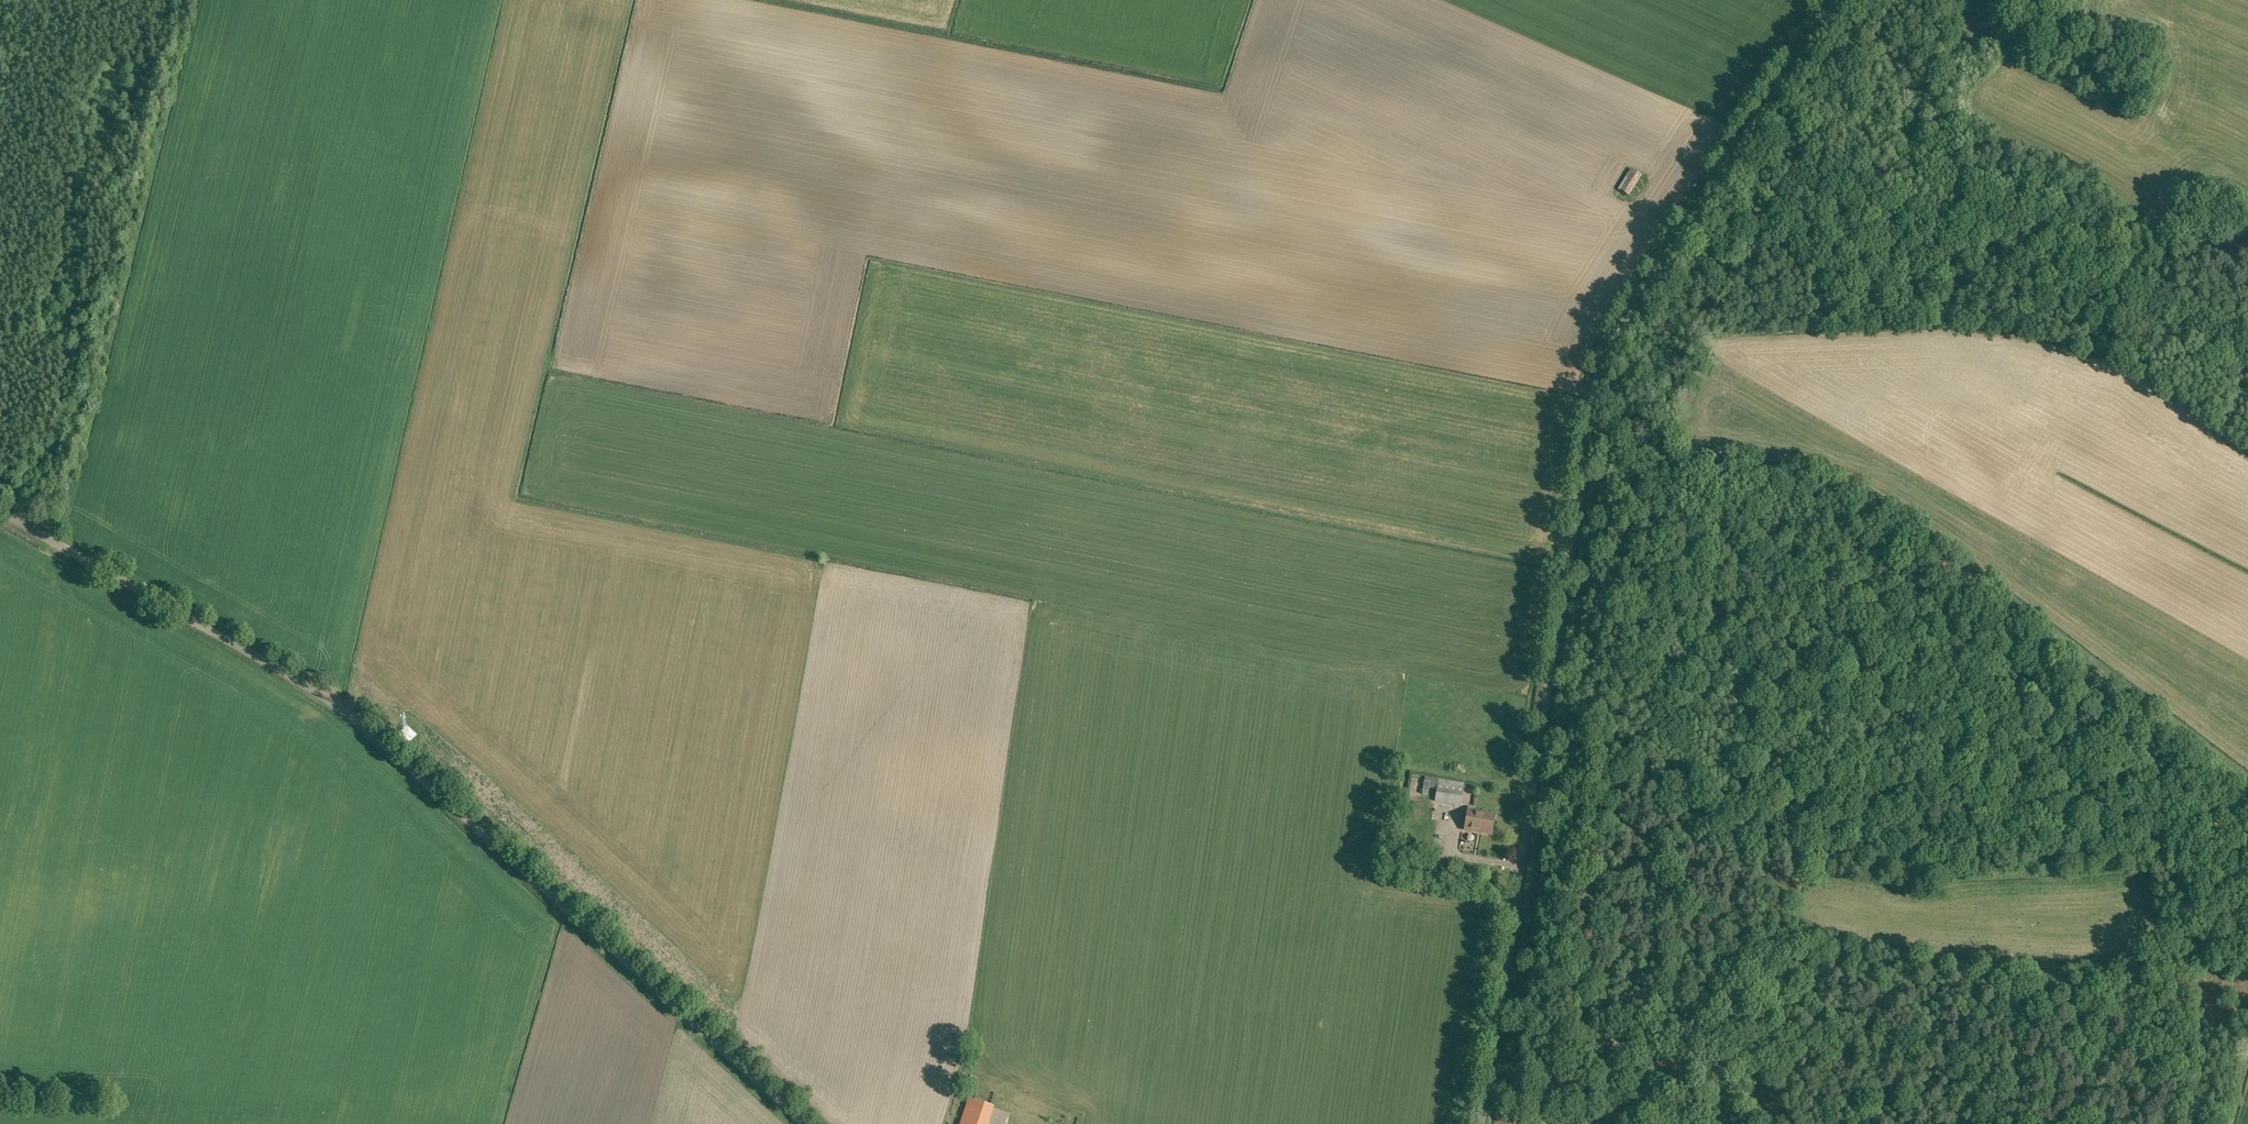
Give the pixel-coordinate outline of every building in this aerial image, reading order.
[(1618,189),(1629,196),(1642,176),(1631,169),(1618,189)] [(1461,805),(1464,783),(1425,777),(1422,795),(1428,795),(1430,788),(1437,789),(1435,801),(1461,805)] [(1491,833),(1494,815),(1468,811),(1465,829),(1491,833)] [(990,1087),(988,1078),(994,1076),(992,1068),(983,1071),(985,1076),(977,1078),(980,1089),(990,1087)]
